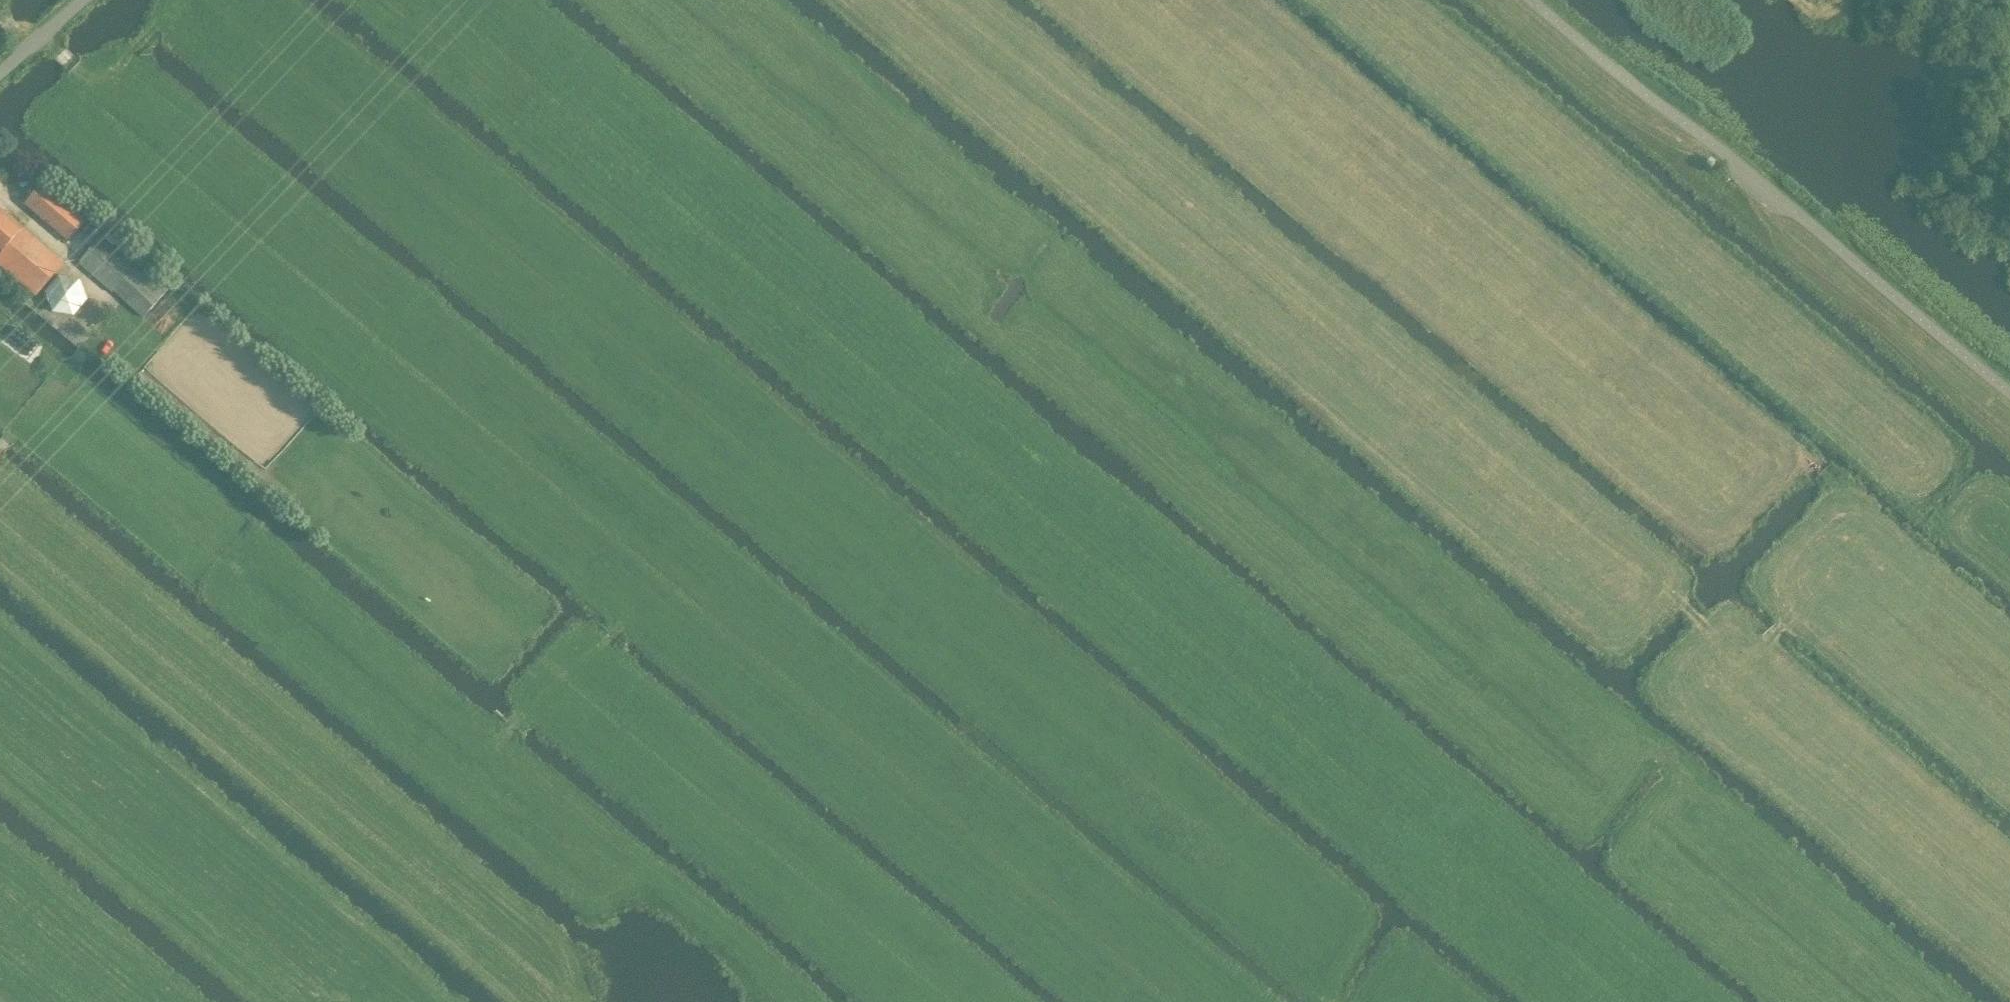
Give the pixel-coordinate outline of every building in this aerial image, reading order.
[(38,188),(25,204),(68,241),(86,221),(42,183),(38,188)] [(36,295),(63,263),(0,210),(0,265),(36,295)] [(102,237),(80,262),(81,266),(112,293),(113,291),(128,304),(143,317),(173,284),(158,271),(143,258),(135,266),(123,255),(102,237)] [(58,275),(44,292),(52,313),(74,317),(74,316),(88,300),(80,280),(80,279),(58,275)]
